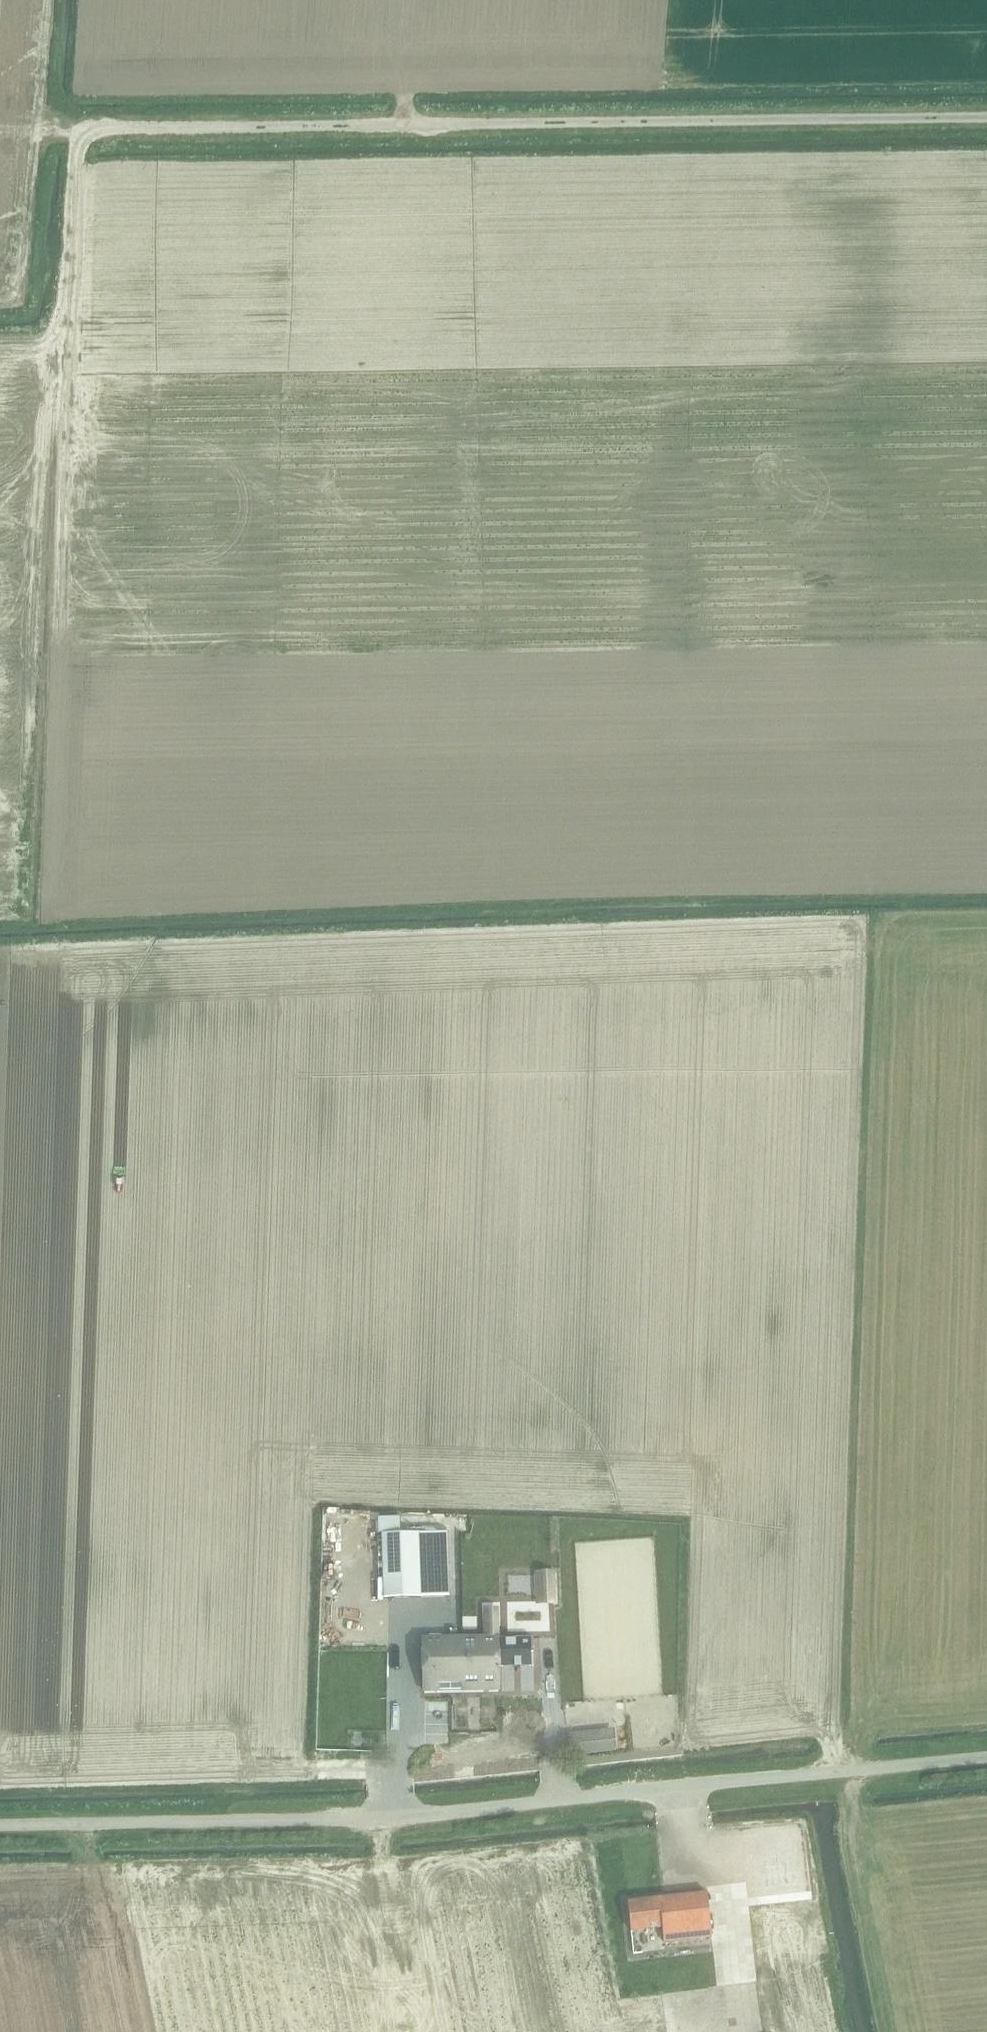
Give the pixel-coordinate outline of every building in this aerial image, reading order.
[(447,1531),(382,1533),(384,1599),(449,1597),(447,1531)] [(467,1586),(536,1587),(537,1557),(503,1556),(502,1572),(467,1571),(467,1586)] [(554,1594),(554,1573),(537,1573),(537,1594),(554,1594)] [(486,1638),(425,1638),(426,1689),(501,1689),(501,1664),(535,1664),(535,1640),(501,1640),(501,1638),(498,1638),(497,1622),(486,1622),(486,1638)] [(498,1711),(497,1698),(485,1698),(485,1711),(498,1711)] [(569,1738),(571,1754),(615,1749),(613,1733),(569,1738)] [(659,1898),(628,1902),(631,1930),(662,1927),(664,1942),(712,1937),(707,1893),(659,1898)] [(742,1896),(748,1961),(779,1958),(773,1893),(742,1896)] [(691,1966),(693,1990),(729,1986),(727,1962),(691,1966)]
